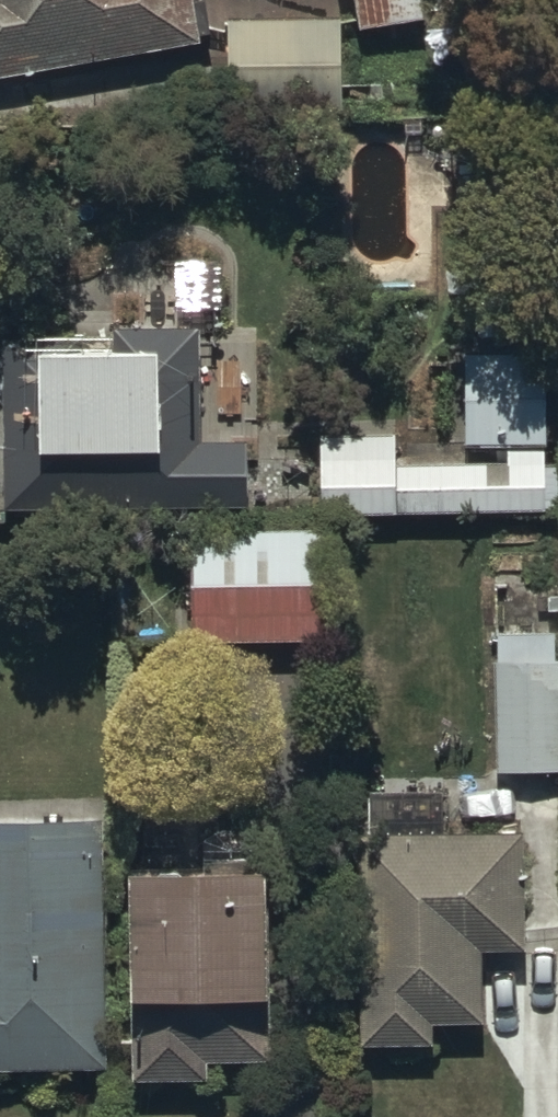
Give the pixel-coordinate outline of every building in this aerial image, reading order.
[(203,48),(201,33),(212,31),(207,1),(190,4),(189,0),(0,0),(0,80),(203,48)] [(372,26),(425,17),(422,0),(367,0),(372,26)] [(339,16),(229,19),(231,114),(341,112),(339,16)] [(5,337),(7,509),(247,507),(246,440),(198,440),(197,328),(114,329),(114,350),(82,350),(82,337),(5,337)] [(461,441),(508,441),(508,464),(397,464),(397,436),(397,432),(320,433),(321,514),(557,513),(557,464),(548,464),(547,347),(460,347),(461,441)] [(323,531),(188,535),(192,643),(326,639),(323,531)] [(496,626),(499,776),(557,775),(557,662),(557,659),(557,625),(496,626)] [(380,834),(347,835),(353,1041),(432,1039),(431,1023),(482,1021),(480,953),(525,951),(521,832),(443,834),(442,791),(379,793),(380,834)] [(100,819),(29,820),(29,838),(0,838),(0,1070),(104,1068),(100,819)] [(204,871),(126,873),(129,1083),(206,1082),(206,1057),(268,1056),(265,860),(204,861),(204,871)]
